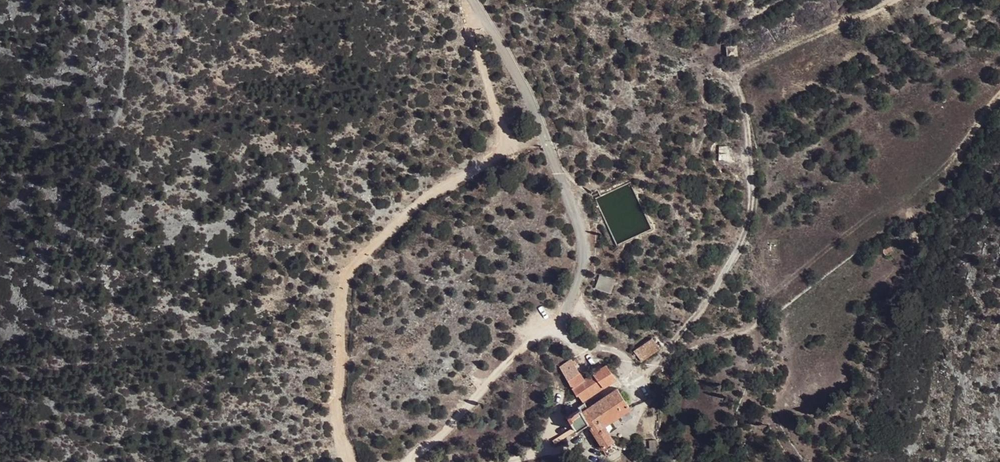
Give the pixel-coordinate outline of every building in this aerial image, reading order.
[(736,45),(725,45),(726,57),(736,56),(736,45)] [(719,162),(727,162),(727,146),(719,146),(719,162)] [(595,289),(611,294),(615,281),(599,276),(595,289)] [(559,367),(583,404),(618,382),(607,366),(585,380),(571,359),(559,367)] [(569,421),(579,435),(589,428),(604,451),(616,443),(606,428),(633,410),(618,388),(569,421)]
